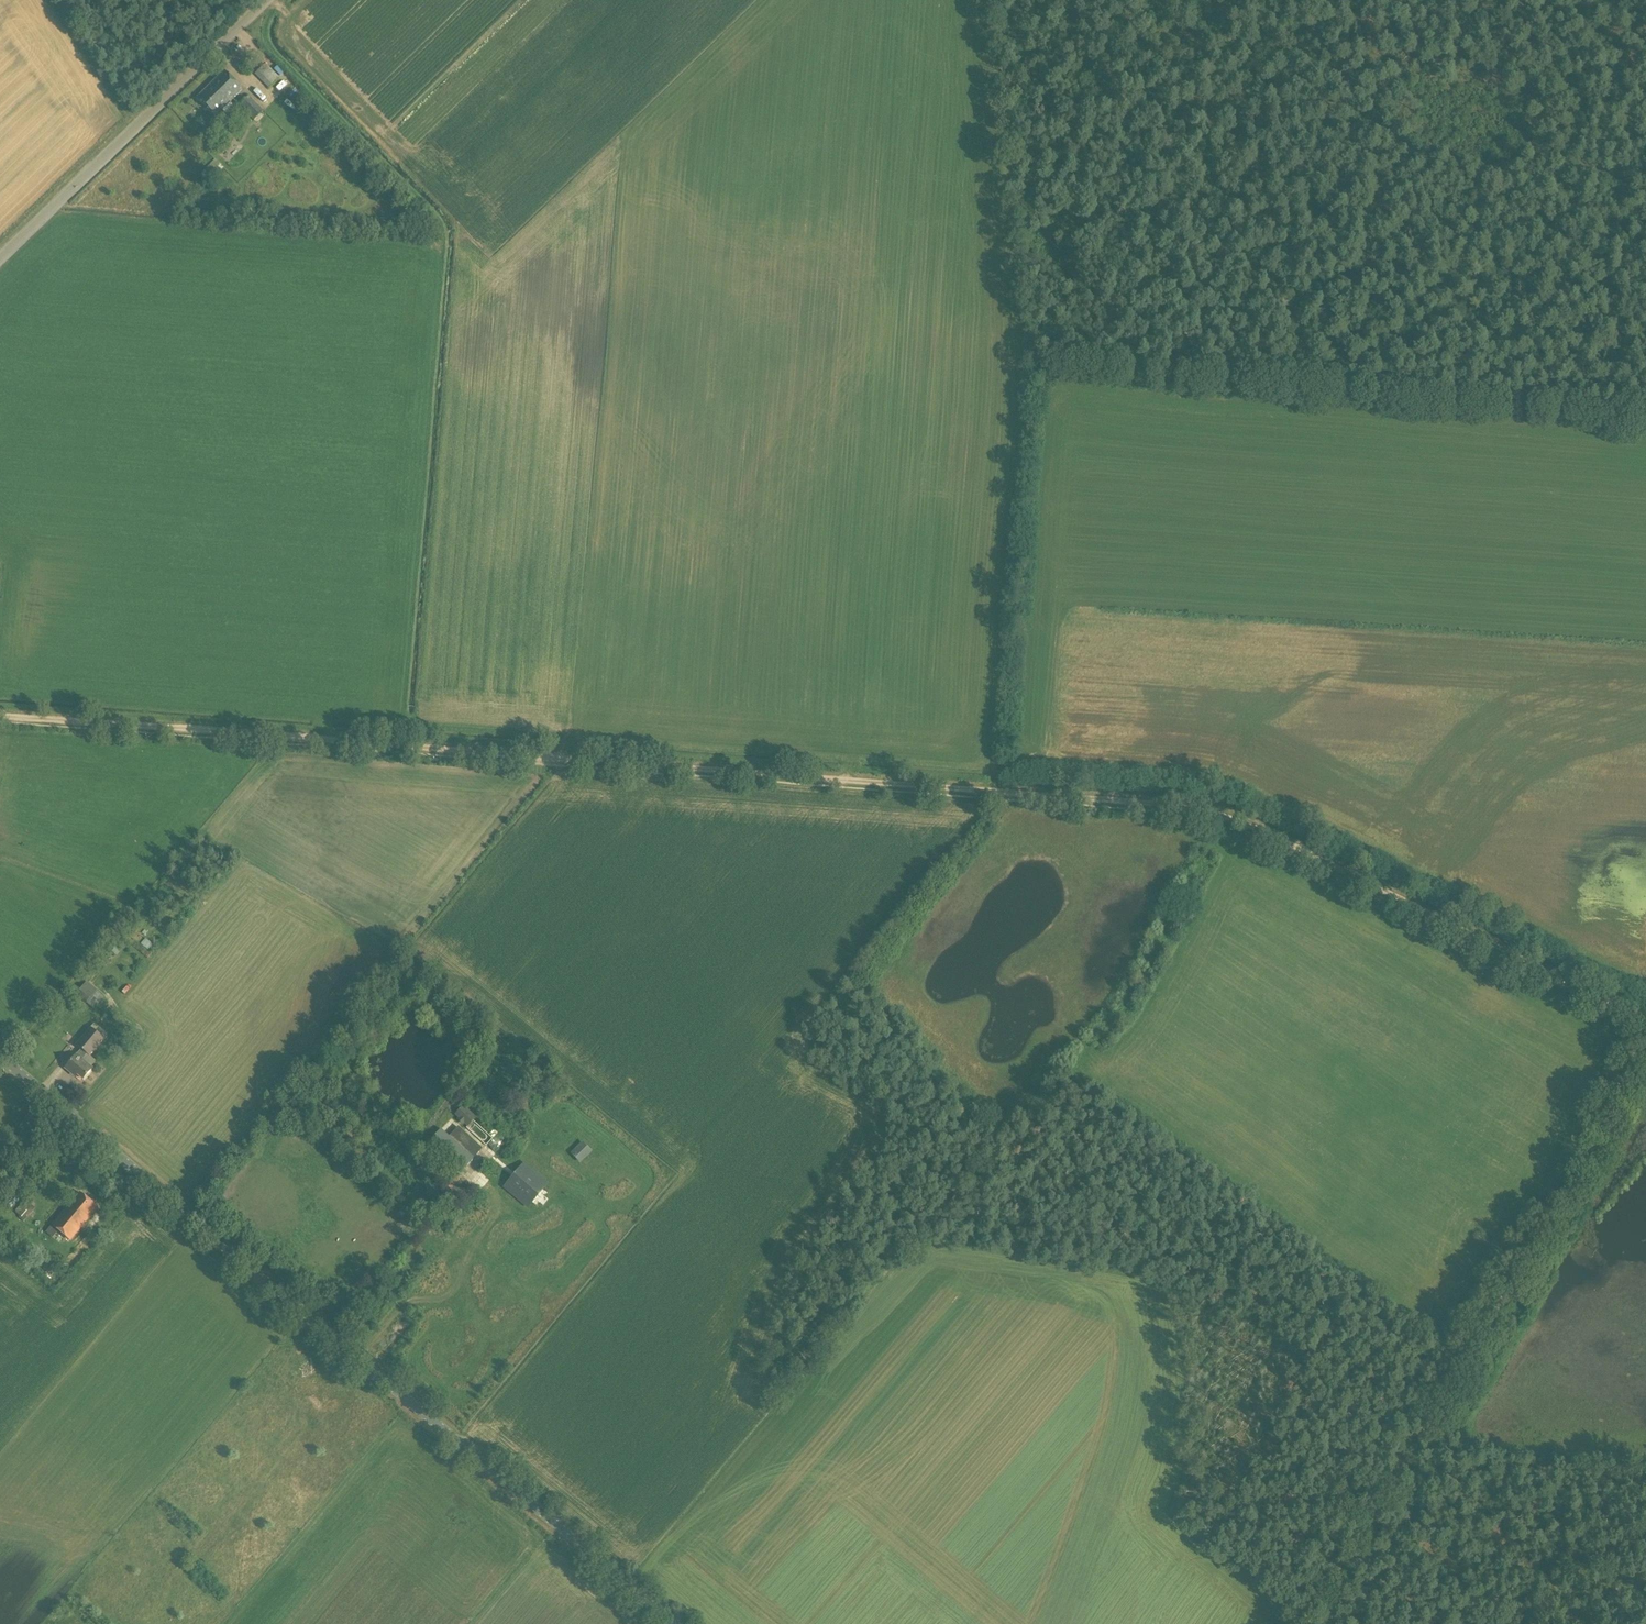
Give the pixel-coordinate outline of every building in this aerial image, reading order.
[(268,88),(279,77),(265,64),(255,75),(268,88)] [(217,115),(227,105),(233,99),(243,89),(225,70),(198,96),(217,115)] [(250,76),(245,80),(251,89),(257,84),(250,76)] [(283,97),(290,87),(283,82),(276,91),(283,97)] [(254,121),(264,111),(249,95),(239,105),(254,121)] [(208,183),(223,168),(215,159),(199,175),(208,183)] [(86,1004),(97,991),(86,982),(75,995),(86,1004)] [(89,1056),(103,1040),(90,1029),(76,1045),(82,1050),(77,1055),(64,1069),(75,1078),(77,1076),(83,1080),(93,1069),(82,1059),(87,1054),(89,1056)] [(515,1080),(506,1088),(515,1097),(524,1089),(515,1080)] [(454,1114),(458,1118),(457,1119),(463,1125),(464,1124),(468,1127),(476,1117),(471,1113),(463,1105),(457,1111),(454,1114)] [(445,1133),(441,1129),(439,1131),(432,1139),(429,1142),(461,1172),(473,1159),(472,1158),(445,1133)] [(582,1141),(570,1153),(579,1162),(591,1150),(582,1141)] [(549,1183),(524,1162),(503,1188),(527,1209),(549,1183)] [(98,1208),(80,1193),(68,1207),(67,1206),(46,1232),(52,1238),(57,1233),(59,1235),(60,1233),(71,1241),(98,1208)] [(25,1221),(35,1209),(25,1200),(14,1212),(25,1221)]
